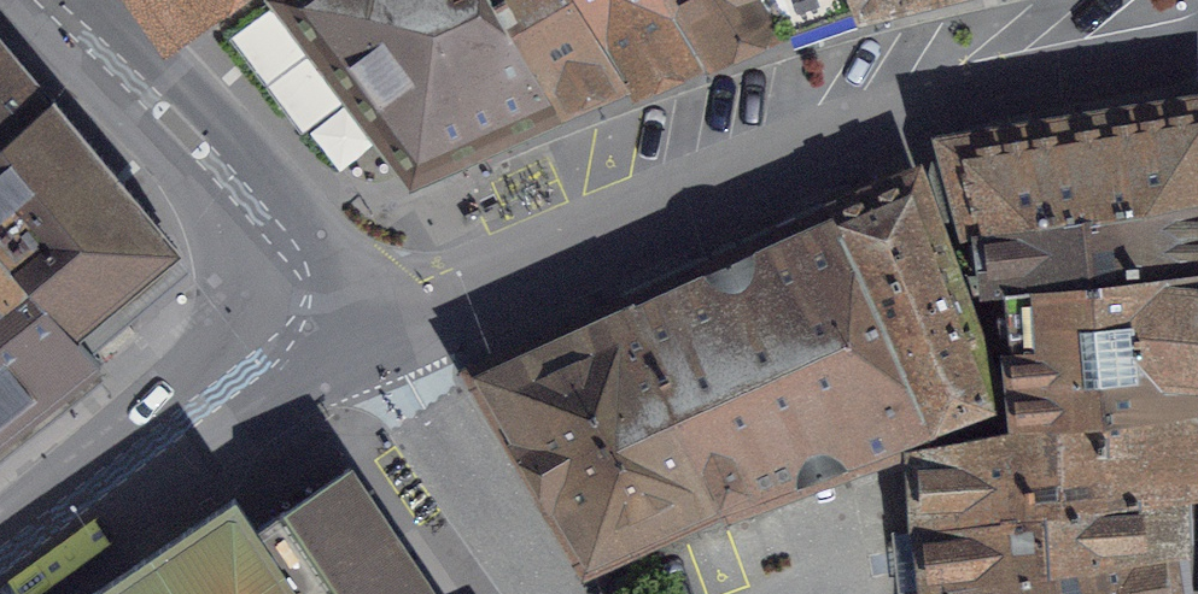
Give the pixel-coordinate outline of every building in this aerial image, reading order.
[(170,30),(211,0),(148,0),(170,30)] [(343,76),(414,170),(541,113),(556,106),(495,0),(286,0),(343,76)] [(556,106),(630,79),(582,0),(495,0),(556,106)] [(630,79),(665,68),(698,58),(694,50),(665,0),(582,0),(630,79)] [(694,50),(739,28),(774,12),(783,32),(855,8),(852,0),(665,0),(694,50)] [(53,97),(38,109),(0,68),(0,444),(24,424),(101,363),(77,335),(177,247),(53,97)] [(958,147),(960,153),(936,161),(934,170),(949,214),(967,216),(971,234),(1197,199),(1197,108),(958,147)] [(873,197),(832,215),(929,431),(932,430),(933,428),(997,403),(913,179),(873,197)] [(971,234),(957,239),(976,292),(978,292),(1000,289),(1007,287),(1008,288),(1197,268),(1197,199),(971,234)] [(730,261),(627,307),(719,499),(721,507),(929,431),(832,215),(730,261)] [(1008,288),(1007,287),(1000,289),(978,292),(985,311),(1009,307),(1021,409),(1022,424),(1196,404),(1197,386),(1197,268),(1008,288)] [(627,307),(479,374),(497,404),(588,558),(719,499),(627,307)] [(1191,495),(1196,404),(1022,424),(1024,441),(1013,439),(987,446),(984,433),(963,437),(965,443),(919,453),(920,461),(919,461),(922,529),(933,526),(990,514),(1131,492),(1161,491),(1162,497),(1166,497),(1191,495)] [(349,467),(258,529),(305,593),(434,593),(349,467)] [(1169,549),(1166,497),(1162,497),(1161,491),(1131,492),(990,514),(933,526),(922,529),(912,531),(919,589),(940,587),(1023,567),(1164,550),(1169,549)] [(258,529),(235,495),(88,593),(305,593),(258,529)] [(1164,550),(1023,567),(940,587),(940,593),(1169,593),(1164,550)]
